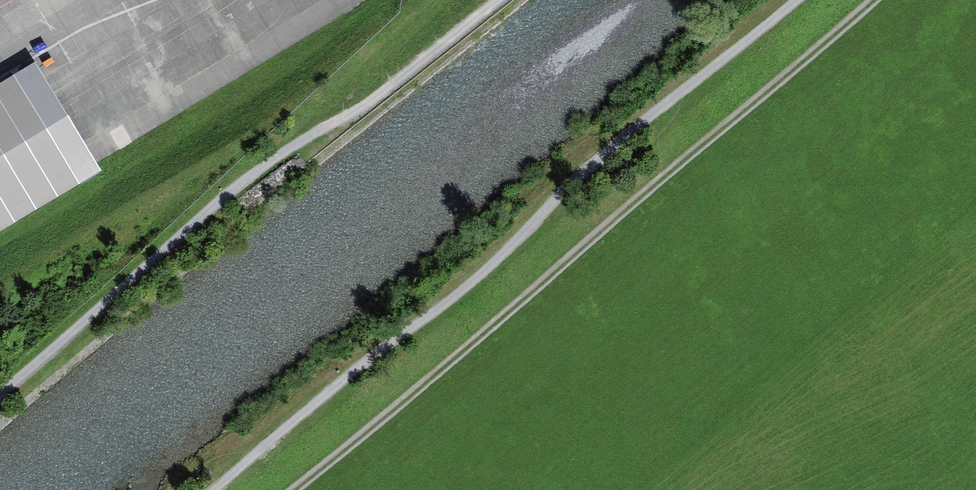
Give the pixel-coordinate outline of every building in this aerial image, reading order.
[(42,63),(0,87),(0,230),(103,170),(99,163),(42,63)]
